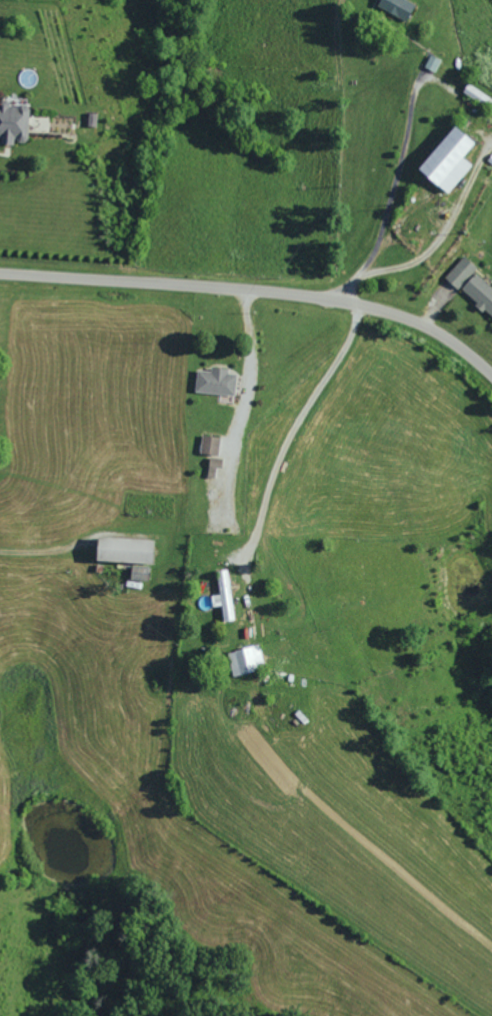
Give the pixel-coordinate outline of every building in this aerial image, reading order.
[(375,6),(405,21),(412,8),(396,0),(379,0),(375,6)] [(434,72),(439,59),(429,55),(424,67),(434,72)] [(12,146),(12,141),(25,142),(28,105),(0,103),(0,145),(12,146)] [(416,167),(445,192),(470,164),(461,155),(473,141),(453,124),(416,167)] [(443,276),(456,288),(476,268),(463,256),(443,276)] [(474,271),(459,288),(491,317),(491,287),(474,271)] [(234,393),(235,374),(227,373),(227,367),(210,366),(210,370),(195,370),(194,392),(234,393)] [(199,454),(217,455),(219,436),(200,435),(199,454)] [(218,477),(219,457),(208,456),(207,476),(218,477)] [(151,538),(94,536),(93,559),(150,562),(151,538)] [(146,580),(147,566),(130,565),(129,579),(146,580)] [(234,619),(227,568),(215,570),(218,594),(210,595),(211,606),(220,605),(222,621),(234,619)] [(226,652),(232,674),(264,666),(258,643),(226,652)]
